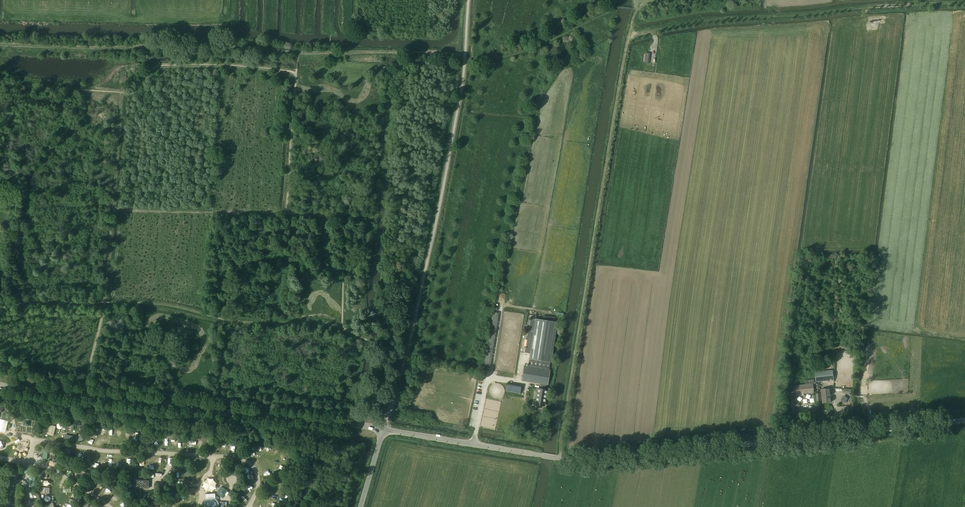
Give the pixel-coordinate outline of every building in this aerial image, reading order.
[(650,53),(643,53),(642,62),(644,63),(648,63),(649,63),(650,53)] [(499,313),(493,312),(484,369),(490,370),(499,313)] [(541,384),(540,389),(546,389),(547,385),(548,385),(550,370),(549,369),(550,362),(552,362),(558,322),(531,318),(525,352),(530,353),(529,359),(528,366),(524,365),(522,381),(541,384)] [(816,382),(834,380),(833,370),(815,371),(816,382)] [(805,381),(806,385),(797,385),(786,386),(785,401),(786,401),(788,421),(794,420),(792,400),(797,394),(802,393),(802,395),(805,395),(805,393),(814,392),(814,389),(815,389),(815,384),(816,383),(816,382),(814,382),(814,380),(805,381)] [(520,393),(521,386),(507,383),(505,391),(520,393)] [(538,388),(536,401),(536,404),(545,406),(547,390),(546,389),(540,389),(538,388)] [(830,388),(821,389),(823,403),(832,402),(830,388)] [(496,429),(501,401),(486,399),(481,426),(496,429)] [(54,436),(56,426),(50,425),(48,434),(54,436)] [(159,473),(154,475),(155,478),(154,478),(156,483),(163,480),(159,473)] [(149,481),(136,480),(136,488),(149,488),(149,481)] [(224,497),(228,490),(221,486),(217,493),(224,497)] [(50,493),(43,496),(45,504),(47,503),(48,506),(55,506),(50,493)] [(206,493),(206,506),(217,506),(217,493),(206,493)]
